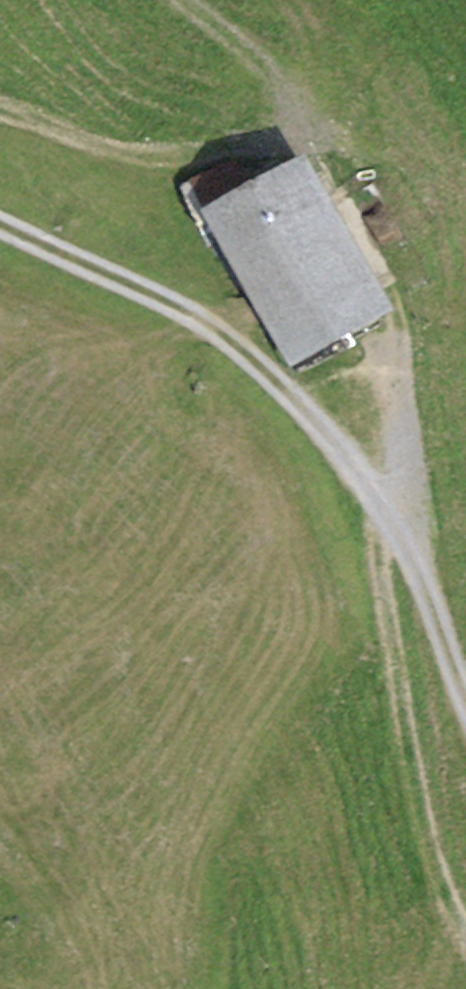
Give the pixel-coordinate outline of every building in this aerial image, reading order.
[(313,152),(202,212),(287,368),(398,309),(313,152)]
